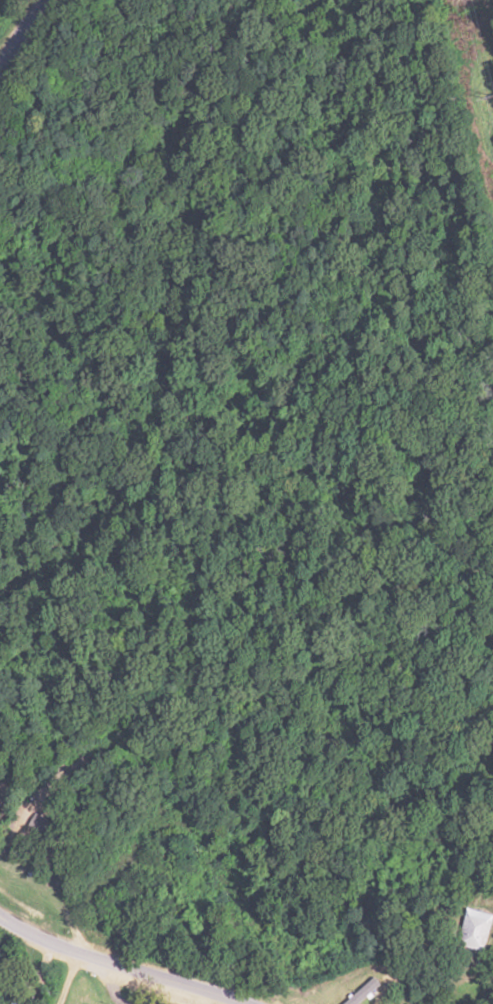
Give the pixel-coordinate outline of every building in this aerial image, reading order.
[(22,823),(57,845),(65,831),(30,809),(22,823)] [(492,912),(469,910),(467,949),(489,951),(492,912)] [(341,991),(323,1001),(325,1003),(348,1003),(341,991)]
